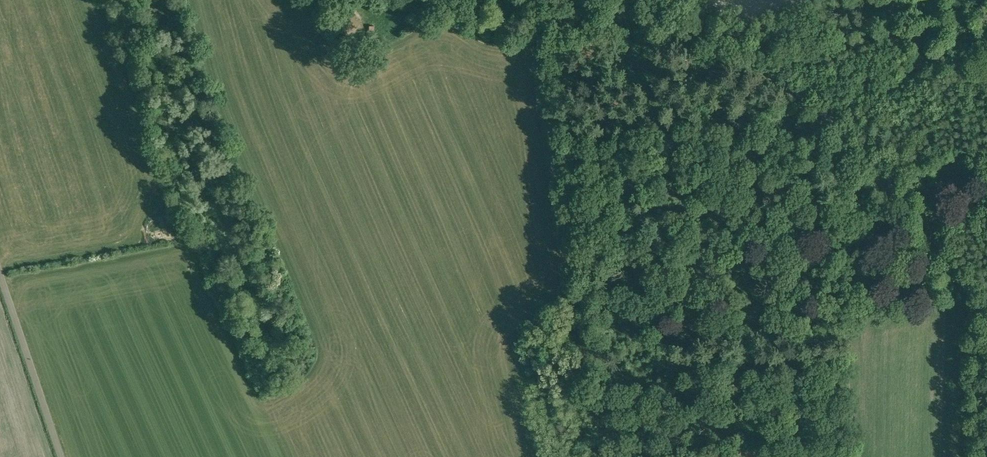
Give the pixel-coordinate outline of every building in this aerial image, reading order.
[(360,8),(337,24),(347,38),(370,22),(360,8)] [(940,196),(947,191),(939,181),(932,186),(940,196)]
